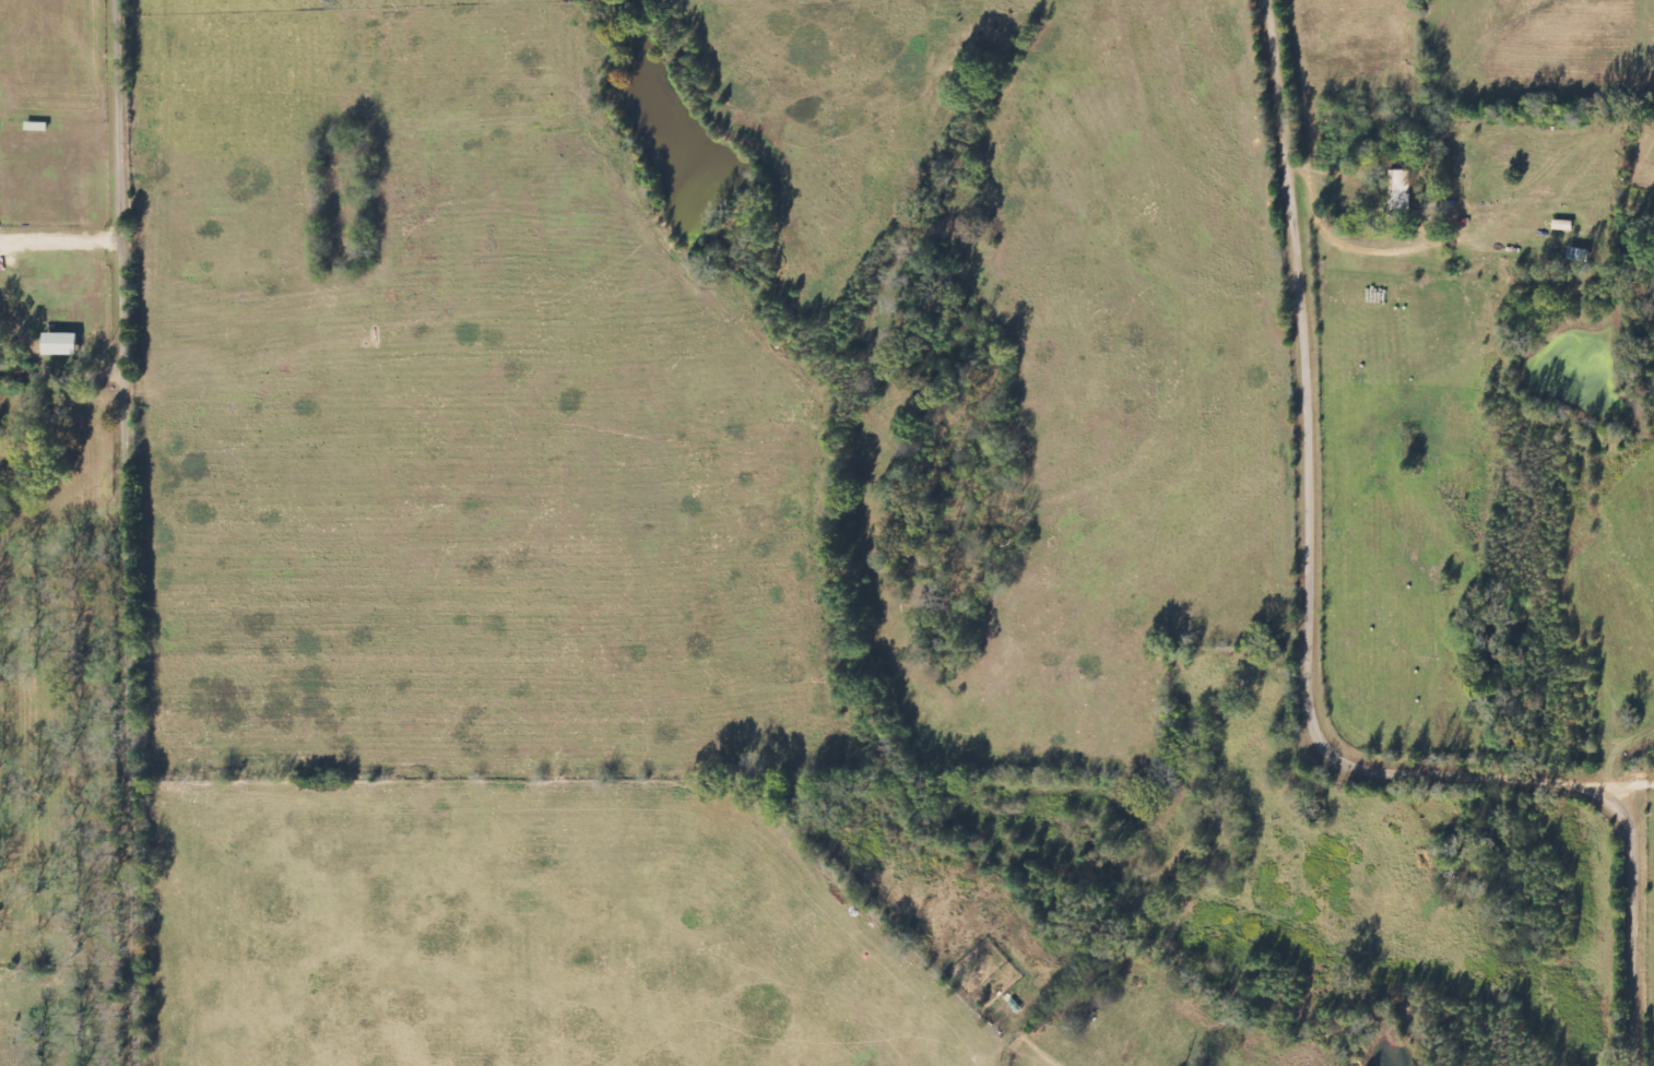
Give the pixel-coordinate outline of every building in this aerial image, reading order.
[(1574,231),(1574,222),(1555,221),(1554,230),(1574,231)] [(48,356),(82,355),(81,334),(48,334),(48,356)]
